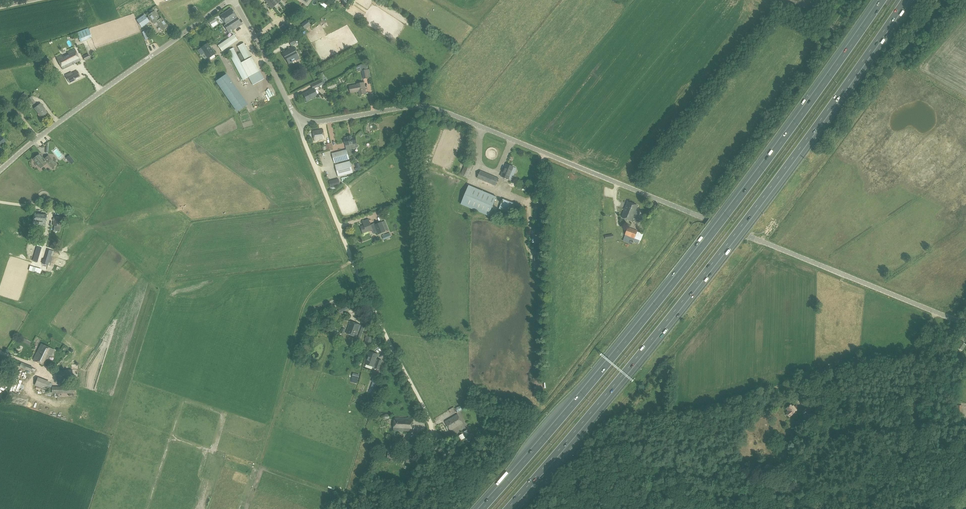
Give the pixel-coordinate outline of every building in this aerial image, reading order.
[(226,24),(237,17),(231,8),(220,15),(226,24)] [(160,19),(156,14),(155,11),(148,15),(149,17),(147,18),(145,15),(137,20),(142,27),(150,22),(149,21),(151,20),(154,23),(154,24),(155,24),(156,24),(157,24),(158,24),(162,29),(167,26),(162,17),(160,19)] [(237,17),(226,24),(224,25),(229,32),(241,24),(237,17)] [(280,26),(286,34),(291,31),(284,23),(280,26)] [(92,37),(88,28),(77,32),(80,41),(92,37)] [(233,34),(218,45),(222,51),(237,40),(233,34)] [(288,40),(291,46),(296,43),(293,37),(288,40)] [(241,52),(245,60),(251,57),(244,42),(237,46),(241,52)] [(207,43),(201,47),(198,49),(202,55),(205,53),(208,58),(215,53),(210,46),(209,47),(207,43)] [(293,46),(282,52),(284,57),(285,57),(289,64),(299,58),(293,46)] [(241,63),(233,47),(227,51),(243,80),(248,77),(241,63)] [(81,61),(75,48),(67,52),(66,49),(61,51),(62,54),(56,57),(62,69),(81,61)] [(250,71),(245,60),(241,63),(248,77),(252,85),(263,79),(259,71),(257,67),(250,71)] [(369,76),(367,64),(361,65),(363,79),(369,78),(369,76)] [(66,75),(69,83),(75,80),(75,79),(80,77),(77,70),(72,73),(71,72),(66,75)] [(247,105),(244,101),(226,74),(216,80),(234,107),(237,111),(247,105)] [(321,80),(312,84),(314,88),(323,84),(321,80)] [(351,93),(358,91),(359,94),(366,93),(364,82),(357,83),(357,84),(349,86),(351,93)] [(273,100),(269,89),(272,88),(270,84),(252,91),(257,104),(265,101),(266,102),(273,100)] [(314,88),(303,93),(306,100),(317,95),(314,88)] [(28,99),(29,98),(25,92),(19,96),(23,102),(28,99)] [(29,98),(28,99),(32,105),(36,102),(31,96),(29,98)] [(41,103),(34,108),(41,117),(47,113),(45,110),(45,109),(41,103)] [(323,129),(313,130),(314,140),(324,139),(323,129)] [(352,137),(351,136),(348,136),(348,137),(344,138),(346,149),(348,155),(352,154),(351,149),(357,148),(358,146),(357,144),(355,137),(352,137)] [(58,146),(54,149),(61,158),(66,155),(58,146)] [(346,149),(332,153),(334,163),(335,163),(338,162),(349,159),(348,155),(346,149)] [(52,168),(56,165),(49,155),(44,159),(39,154),(33,159),(41,168),(48,162),(52,168)] [(353,173),(351,164),(350,161),(335,165),(338,177),(353,173)] [(461,174),(468,177),(473,165),(466,162),(461,174)] [(513,166),(506,164),(503,172),(502,172),(501,176),(508,179),(513,166)] [(477,178),(496,186),(499,178),(480,170),(477,178)] [(339,178),(329,181),(331,187),(340,185),(339,178)] [(469,185),(461,204),(489,216),(497,197),(469,185)] [(503,199),(500,209),(519,217),(523,207),(503,199)] [(628,202),(622,217),(632,221),(638,206),(628,202)] [(33,221),(40,222),(46,223),(47,214),(35,213),(33,221)] [(54,216),(53,225),(61,227),(62,217),(54,216)] [(372,229),(371,226),(371,225),(369,219),(363,221),(364,225),(361,226),(363,233),(372,229),(373,229),(372,229)] [(371,225),(371,226),(372,229),(373,229),(372,229),(374,234),(377,232),(378,234),(386,231),(382,221),(375,224),(374,223),(371,225)] [(630,240),(633,241),(638,243),(639,241),(639,240),(641,240),(643,235),(643,234),(637,232),(637,231),(628,227),(625,234),(625,235),(623,240),(629,243),(630,240)] [(42,265),(49,267),(50,258),(43,257),(42,265)] [(340,313),(349,308),(346,303),(338,307),(340,313)] [(350,321),(348,327),(346,333),(360,338),(365,326),(350,321)] [(373,337),(367,335),(365,343),(371,345),(373,337)] [(24,338),(22,341),(25,343),(24,344),(29,347),(32,342),(31,342),(24,338)] [(961,341),(957,347),(962,350),(965,345),(965,344),(961,341)] [(33,360),(44,365),(49,355),(51,356),(54,350),(41,343),(33,360)] [(378,360),(376,360),(378,354),(370,351),(367,359),(366,359),(365,364),(373,367),(373,366),(375,367),(375,368),(379,369),(382,361),(378,359),(378,360)] [(35,369),(32,368),(33,367),(22,362),(20,367),(31,371),(34,373),(35,369)] [(64,385),(64,387),(64,393),(71,392),(71,385),(66,385),(66,380),(72,379),(72,369),(58,370),(59,386),(64,385)] [(49,382),(38,378),(35,385),(46,389),(47,389),(50,390),(51,385),(48,384),(49,382)] [(372,382),(369,390),(375,392),(378,384),(372,382)] [(792,414),(797,410),(793,405),(792,406),(791,404),(786,408),(788,411),(786,412),(790,417),(793,414),(792,414)] [(808,413),(810,412),(812,410),(809,406),(802,412),(805,415),(808,413)] [(460,418),(457,414),(445,421),(447,425),(460,418)] [(395,417),(393,430),(401,430),(408,430),(411,430),(413,418),(395,417)] [(447,425),(450,430),(463,423),(460,418),(447,425)] [(483,427),(478,430),(483,438),(487,436),(483,427)] [(472,433),(466,439),(469,442),(475,436),(472,433)] [(389,450),(387,458),(399,461),(401,453),(389,450)]
